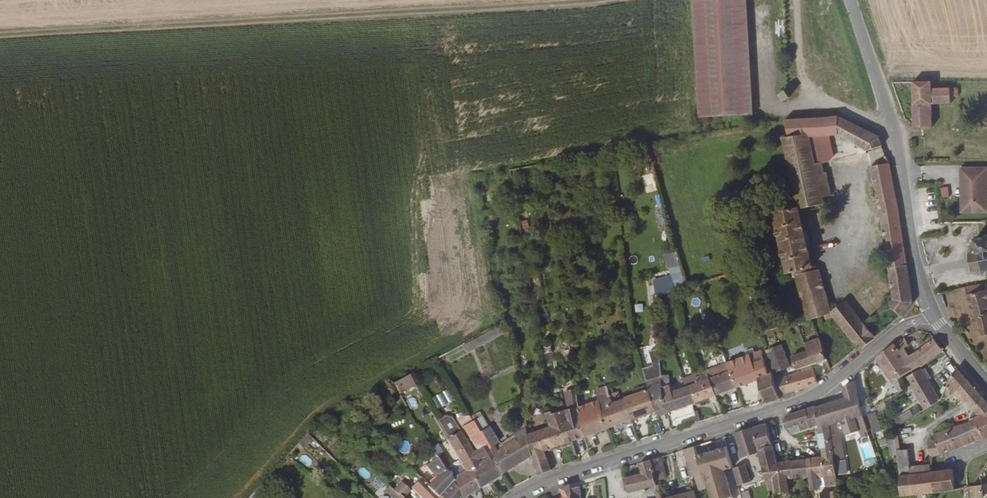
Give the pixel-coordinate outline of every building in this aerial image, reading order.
[(695,52),(696,120),(757,118),(752,0),(694,0),(695,52)] [(912,85),(911,121),(911,131),(929,131),(930,131),(930,107),(949,106),(949,100),(957,99),(957,92),(949,93),(949,91),(929,92),(929,86),(912,85)] [(777,95),(780,100),(785,97),(782,92),(777,95)] [(833,326),(857,354),(859,356),(873,344),(895,324),(911,311),(897,210),(886,170),(870,172),(875,192),(877,201),(878,208),(881,224),(890,306),(862,328),(861,328),(844,308),(829,321),(819,276),(811,277),(799,218),(825,212),(823,199),(830,197),(826,174),(824,174),(822,166),(827,165),(830,160),(830,157),(827,140),(836,139),(864,155),(881,152),(879,144),(839,123),(820,125),(794,128),(776,131),(779,146),(785,146),(798,210),(783,213),(784,217),(775,219),(787,278),(793,277),(806,325),(811,324),(823,322),(826,326),(833,326)] [(986,218),(985,173),(958,173),(958,182),(961,182),(961,203),(959,204),(959,218),(986,218)] [(969,277),(980,275),(981,279),(985,278),(985,276),(986,276),(986,237),(984,237),(984,239),(979,239),(978,238),(974,239),(975,242),(972,243),(973,247),(975,247),(976,250),(974,252),(975,255),(967,256),(969,277)] [(667,268),(676,266),(673,253),(664,255),(667,268)] [(654,294),(672,292),(671,276),(653,278),(654,294)] [(975,343),(986,340),(986,302),(984,288),(970,290),(962,292),(975,343)] [(634,305),(635,315),(642,314),(641,304),(634,305)] [(744,332),(745,338),(759,335),(758,329),(744,332)] [(807,356),(790,361),(794,373),(812,367),(824,363),(817,342),(812,343),(806,345),(809,355),(807,356)] [(875,364),(891,387),(896,385),(903,381),(917,373),(941,355),(942,354),(934,344),(933,345),(910,361),(902,352),(907,348),(904,343),(894,349),(893,349),(892,347),(873,362),(875,364)] [(728,377),(733,392),(754,385),(758,397),(772,392),(770,382),(769,380),(766,381),(762,368),(755,353),(749,354),(746,347),(745,344),(737,345),(739,353),(740,357),(723,362),(728,377)] [(647,393),(656,412),(656,413),(667,410),(665,393),(662,368),(654,370),(648,356),(636,359),(638,376),(639,376),(647,393)] [(775,371),(778,380),(791,375),(787,361),(784,362),(782,359),(772,363),(773,366),(771,367),(771,370),(772,372),(775,371)] [(391,383),(397,395),(413,386),(406,374),(391,383)] [(699,376),(702,385),(709,383),(706,374),(699,376)] [(945,383),(935,398),(940,405),(950,394),(954,398),(956,398),(959,396),(966,404),(977,397),(955,374),(947,381),(945,383)] [(796,378),(775,384),(774,381),(770,382),(772,392),(774,401),(794,395),(814,389),(813,384),(812,379),(808,375),(796,378)] [(577,407),(582,440),(606,431),(599,411),(647,393),(639,376),(592,395),(595,402),(577,407)] [(693,379),(696,387),(702,385),(699,376),(693,379)] [(905,384),(920,409),(912,413),(915,419),(939,406),(940,405),(935,398),(928,388),(919,376),(905,384)] [(709,383),(714,398),(733,392),(728,377),(709,383)] [(845,439),(846,443),(860,439),(860,437),(864,436),(860,420),(859,416),(853,395),(850,383),(850,382),(836,390),(837,394),(839,406),(813,413),(816,426),(820,425),(822,432),(825,431),(854,423),(858,435),(845,439)] [(685,391),(690,409),(715,401),(714,398),(709,383),(702,385),(696,387),(685,391)] [(445,389),(428,399),(435,410),(452,400),(445,389)] [(665,393),(667,410),(668,417),(690,409),(685,391),(673,395),(672,391),(665,393)] [(758,397),(760,408),(761,409),(775,405),(775,404),(774,401),(772,392),(758,397)] [(565,414),(570,444),(582,440),(577,407),(575,393),(566,395),(570,413),(565,414)] [(599,411),(606,431),(656,413),(656,412),(647,393),(599,411)] [(853,395),(859,416),(867,414),(862,393),(853,395)] [(410,409),(418,406),(413,396),(406,400),(410,409)] [(978,398),(977,397),(966,404),(967,406),(978,398)] [(977,417),(986,414),(986,408),(978,398),(967,406),(977,417)] [(532,458),(536,477),(549,474),(548,471),(545,453),(570,444),(565,414),(565,412),(552,418),(551,415),(547,416),(550,429),(528,436),(532,458)] [(872,431),(880,429),(875,412),(867,415),(872,431)] [(456,417),(458,423),(469,420),(466,413),(456,417)] [(803,416),(807,432),(815,430),(816,433),(822,432),(820,425),(816,426),(813,413),(812,413),(803,416)] [(942,454),(981,441),(986,439),(986,414),(977,417),(974,419),(975,421),(935,437),(942,454)] [(784,421),(784,422),(787,433),(798,431),(800,433),(807,432),(803,416),(784,421)] [(467,471),(478,490),(503,475),(478,437),(476,433),(468,420),(458,426),(480,456),(472,462),(461,441),(462,441),(455,425),(448,424),(439,428),(464,470),(467,471)] [(478,437),(503,475),(532,458),(528,436),(526,425),(513,431),(516,439),(494,452),(492,448),(501,441),(499,437),(497,437),(494,438),(492,438),(491,438),(490,437),(486,432),(478,437)] [(755,450),(757,455),(769,452),(764,428),(751,432),(755,450)] [(816,433),(820,462),(829,466),(825,431),(822,432),(816,433)] [(733,437),(737,454),(742,453),(755,450),(751,432),(733,437)] [(309,435),(299,445),(304,450),(314,440),(309,435)] [(436,444),(429,448),(437,461),(444,456),(436,444)] [(693,450),(696,465),(703,464),(699,448),(693,450)] [(681,454),(688,480),(699,477),(696,465),(693,450),(681,454)] [(755,450),(742,453),(744,461),(757,458),(757,455),(755,450)] [(757,458),(760,471),(774,467),(769,452),(757,455),(757,458)] [(897,497),(912,497),(932,495),(931,481),(931,475),(931,464),(920,465),(922,476),(911,478),(907,453),(894,455),(896,478),(897,497)] [(459,497),(463,497),(478,490),(467,471),(464,470),(453,476),(444,461),(438,465),(459,497)] [(649,464),(655,487),(658,486),(658,483),(663,482),(658,461),(649,464)] [(815,481),(816,491),(832,490),(832,483),(831,478),(822,479),(820,462),(808,463),(809,481),(815,481)] [(820,462),(822,479),(831,478),(829,466),(820,462)] [(784,466),(785,483),(794,483),(806,482),(805,463),(784,466)] [(623,480),(627,495),(655,490),(655,487),(649,464),(636,468),(637,476),(623,480)] [(732,468),(737,486),(750,482),(745,464),(732,468)] [(437,497),(459,497),(438,465),(434,467),(437,472),(432,477),(440,488),(434,495),(437,497)] [(760,471),(766,495),(768,495),(769,495),(769,497),(782,497),(781,484),(785,484),(785,483),(784,466),(774,467),(760,471)] [(365,480),(369,475),(361,467),(357,472),(365,480)] [(434,495),(419,479),(409,469),(400,478),(419,497),(437,497),(434,495)] [(931,481),(932,495),(946,493),(963,491),(960,471),(931,475),(931,481)] [(395,495),(398,497),(400,497),(406,492),(398,483),(390,491),(395,495)] [(970,490),(970,497),(981,496),(980,486),(969,487),(970,490)] [(570,491),(570,488),(560,492),(562,497),(571,497),(570,491)]
